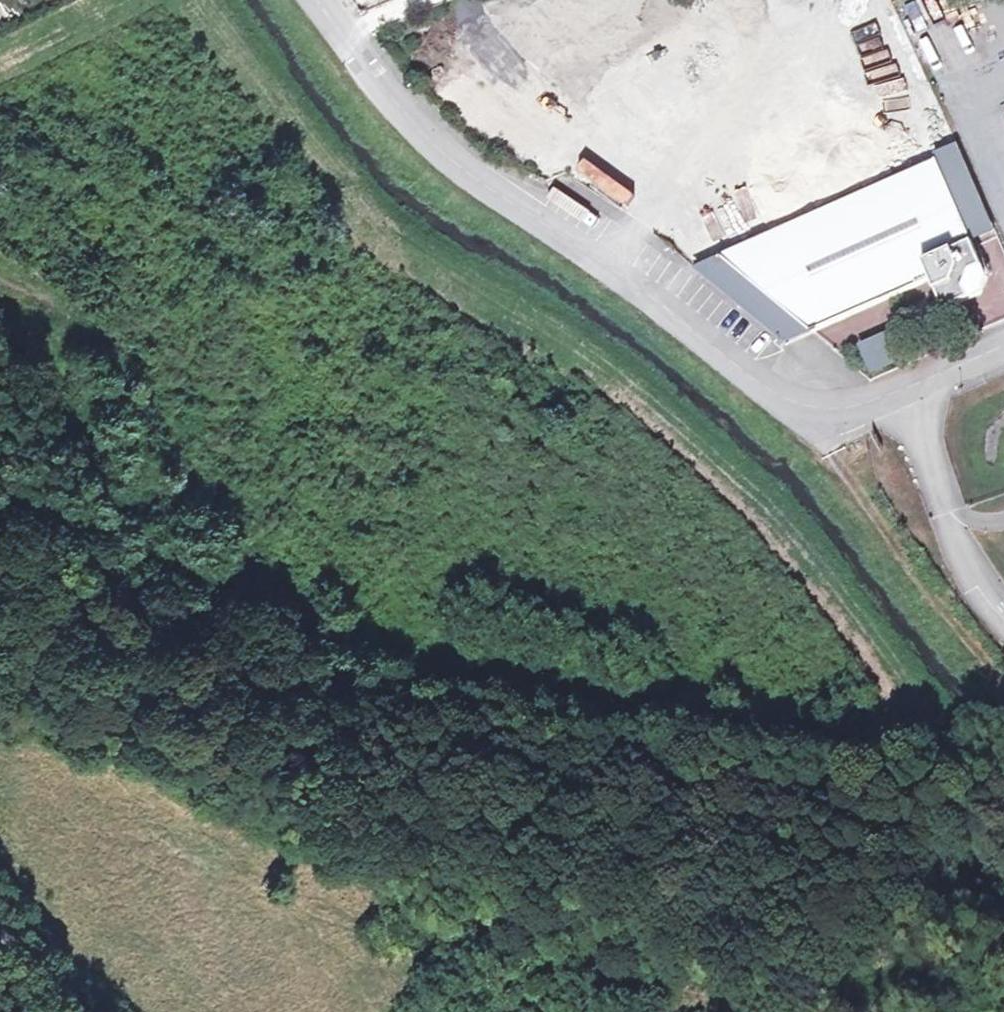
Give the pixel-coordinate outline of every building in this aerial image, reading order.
[(934,163),(715,260),(808,337),(927,284),(941,315),(979,298),(985,283),(934,163)] [(887,332),(857,343),(868,375),(898,364),(887,332)]
